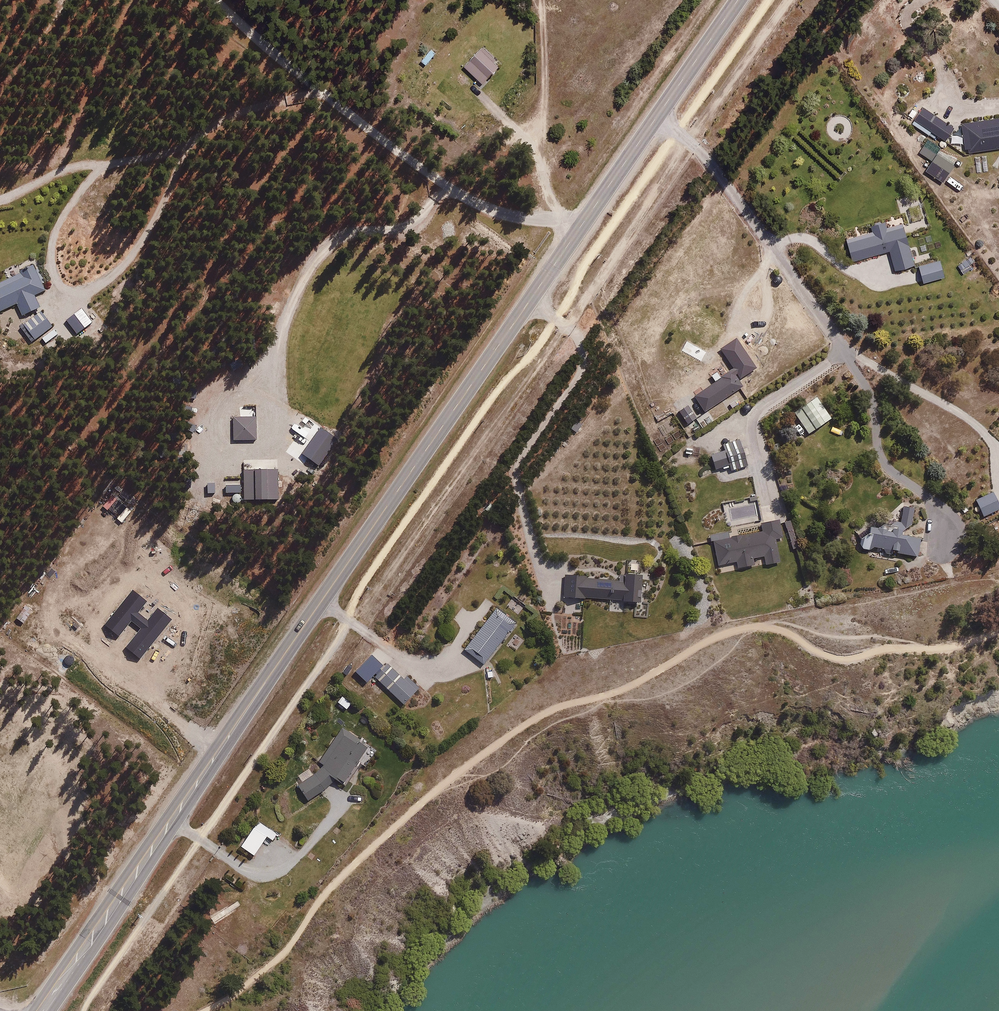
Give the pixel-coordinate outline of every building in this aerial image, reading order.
[(500,61),(484,46),(465,66),(484,84),(501,66),(499,63),(500,61)] [(926,108),(916,122),(947,142),(956,128),(926,108)] [(963,120),(964,149),(969,153),(998,150),(998,116),(964,119),(963,120)] [(944,149),(928,139),(919,153),(935,163),(944,149)] [(870,232),(845,239),(851,261),(888,251),(893,271),(913,265),(901,222),(885,227),(883,221),(869,225),(870,232)] [(937,260),(916,266),(921,283),(943,277),(937,260)] [(0,282),(0,311),(17,304),(23,317),(41,309),(35,297),(47,292),(34,264),(21,270),(23,273),(0,282)] [(25,324),(36,340),(55,326),(43,311),(25,324)] [(790,413),(805,435),(829,419),(814,397),(790,413)] [(680,411),(689,425),(699,419),(690,405),(680,411)] [(258,417),(234,417),(235,440),(258,440),(258,417)] [(741,440),(725,445),(726,450),(713,454),(718,470),(732,466),(734,471),(750,466),(741,440)] [(280,470),(244,470),(244,500),(280,500),(280,470)] [(228,487),(226,487),(226,493),(242,494),(242,485),(228,485),(228,487)] [(991,491),(973,500),(981,517),(998,509),(991,491)] [(730,532),(711,536),(713,542),(715,542),(720,566),(739,562),(740,568),(756,565),(755,558),(767,556),(768,565),(782,562),(778,540),(785,538),(782,519),(762,523),(763,531),(731,537),(730,532)] [(854,528),(853,529),(853,531),(854,532),(854,533),(855,534),(857,534),(858,534),(859,534),(860,533),(861,532),(862,531),(862,529),(861,528),(860,527),(859,526),(857,526),(856,526),(855,527),(854,528)] [(855,540),(856,545),(860,550),(867,551),(869,548),(894,552),(894,554),(915,558),(919,539),(897,535),(897,531),(887,529),(886,532),(865,529),(863,539),(861,536),(855,540)] [(565,574),(564,598),(643,603),(645,576),(621,575),(620,581),(580,579),(580,575),(565,574)] [(511,597),(511,611),(526,610),(525,597),(511,597)] [(519,623),(499,607),(465,650),(485,666),(519,623)] [(404,678),(389,664),(376,677),(405,705),(422,687),(408,674),(404,678)] [(319,763),(324,766),(315,775),(310,769),(299,777),(302,783),(299,784),(309,800),(328,786),(336,777),(345,783),(359,763),(358,762),(368,746),(342,728),(319,763)] [(274,840),(278,833),(258,820),(241,846),(256,856),(268,837),(274,840)] [(243,889),(235,882),(225,892),(233,900),(243,889)]
